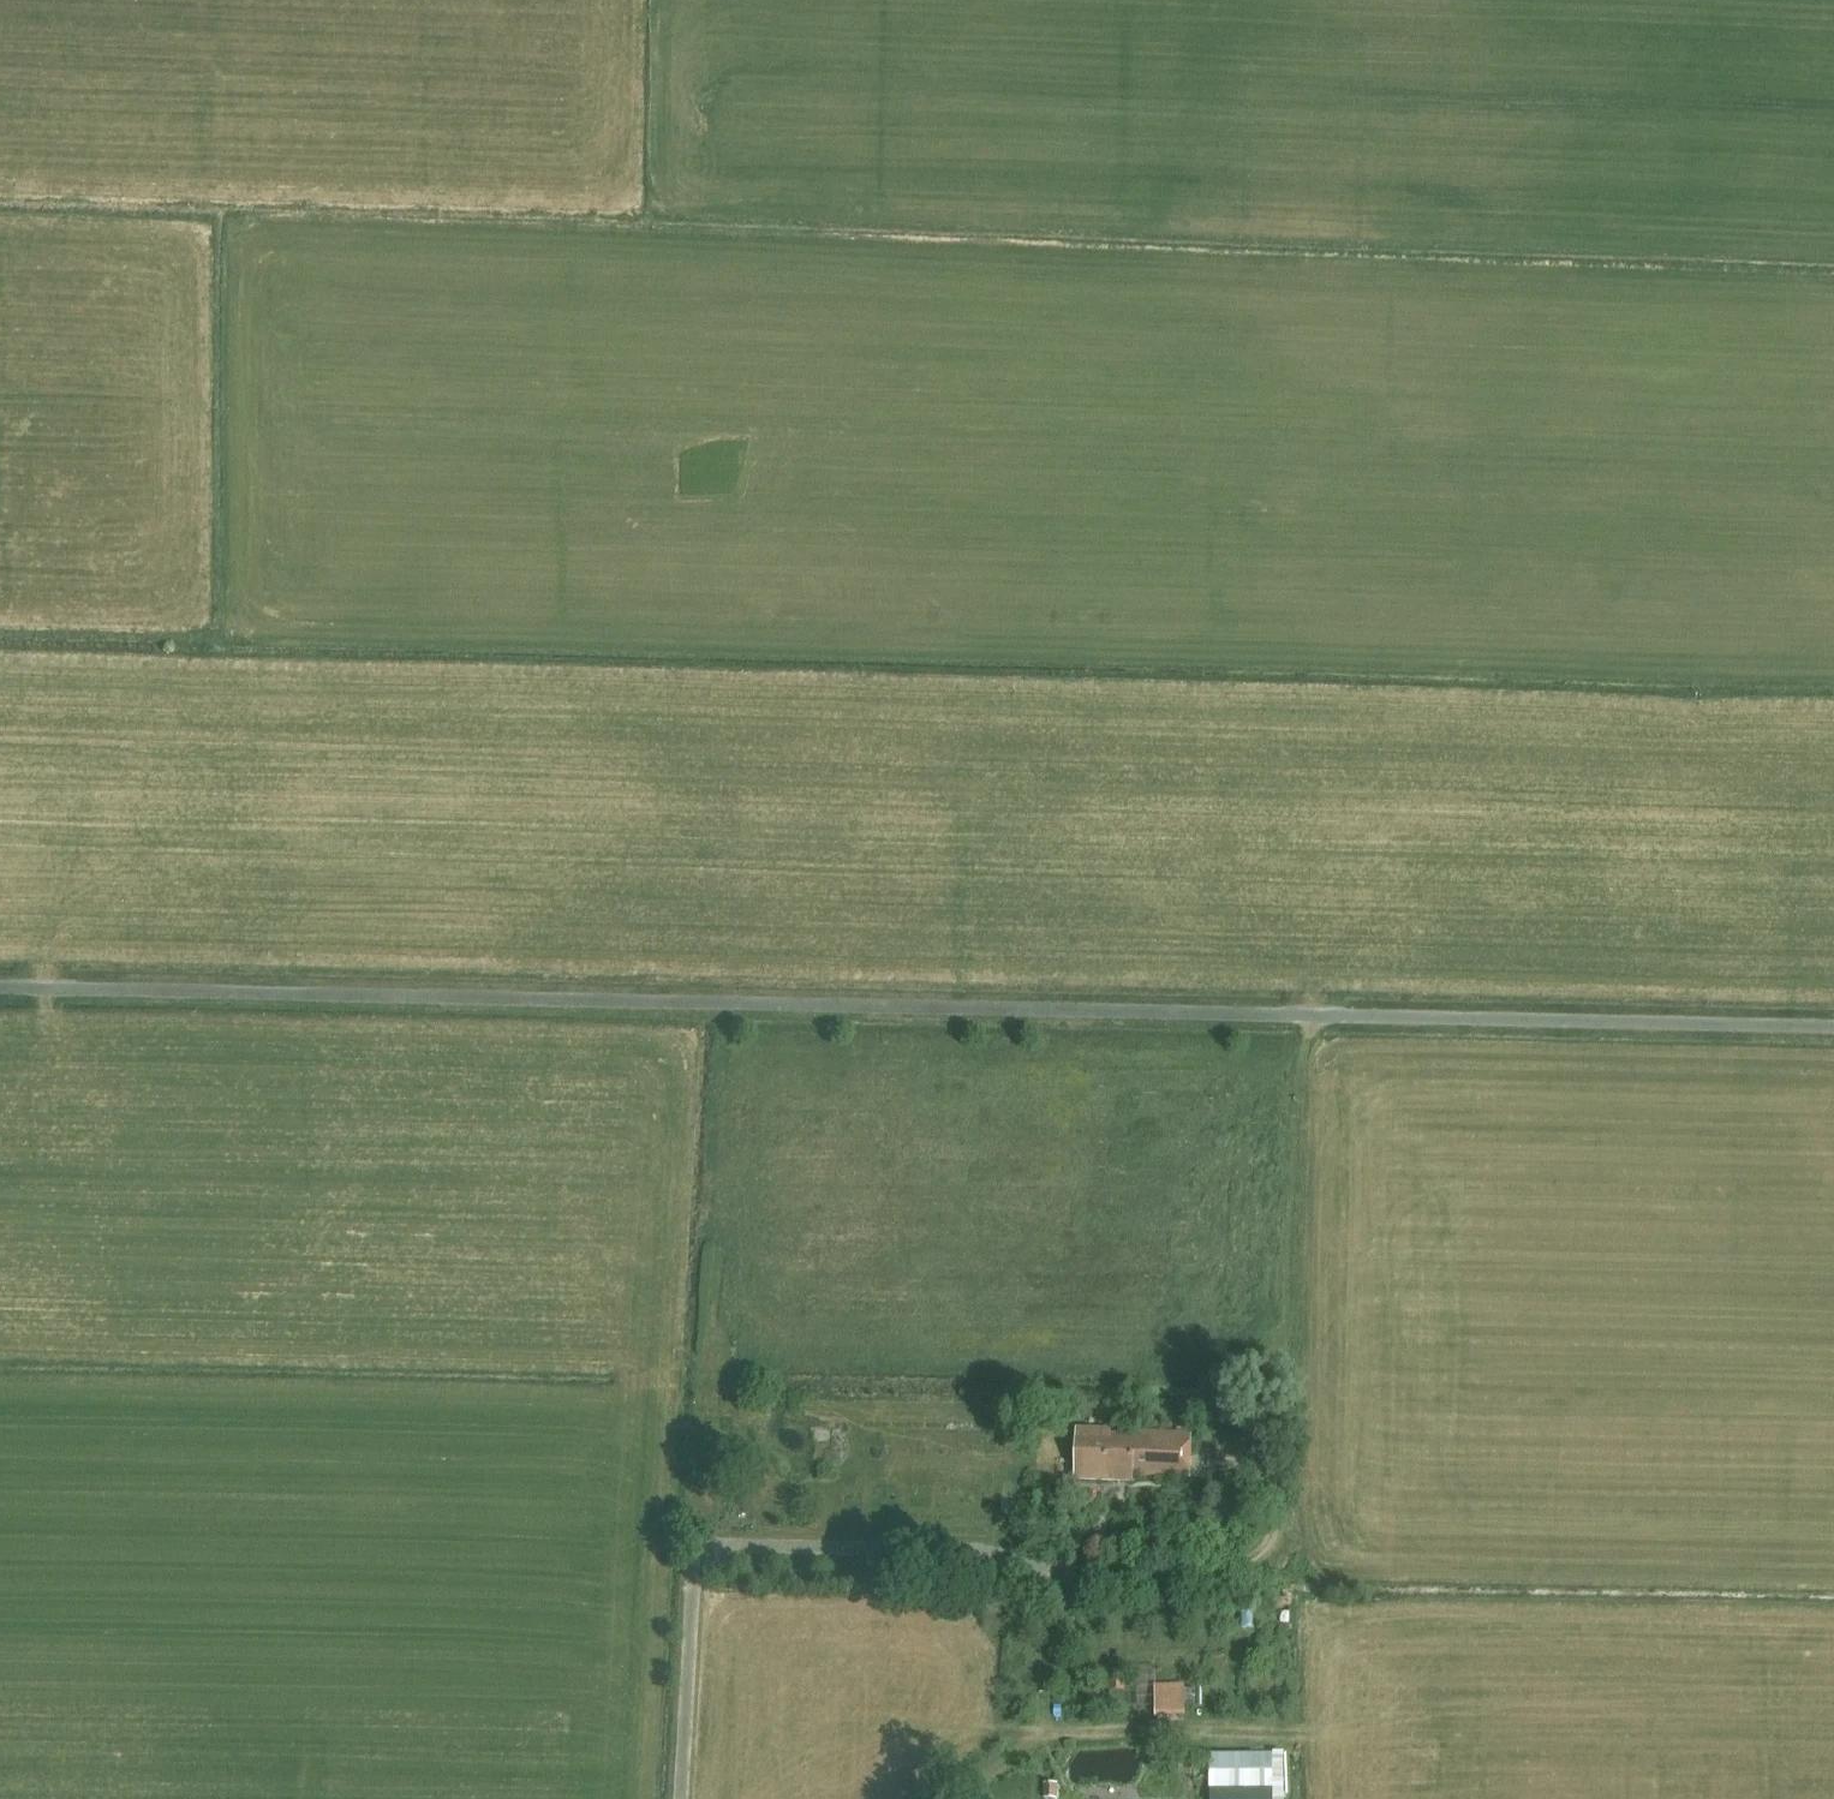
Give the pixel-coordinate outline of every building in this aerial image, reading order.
[(1239,1414),(1239,1423),(1256,1423),(1256,1414),(1239,1414)] [(1076,1481),(1133,1483),(1134,1477),(1190,1479),(1191,1434),(1119,1431),(1119,1438),(1111,1438),(1111,1431),(1077,1430),(1076,1481)] [(1041,1546),(1041,1557),(1058,1558),(1058,1546),(1062,1546),(1062,1534),(1052,1534),(1052,1546),(1041,1546)] [(1185,1683),(1156,1684),(1157,1717),(1187,1715),(1185,1683)] [(1210,1754),(1210,1798),(1274,1798),(1274,1754),(1210,1754)]
